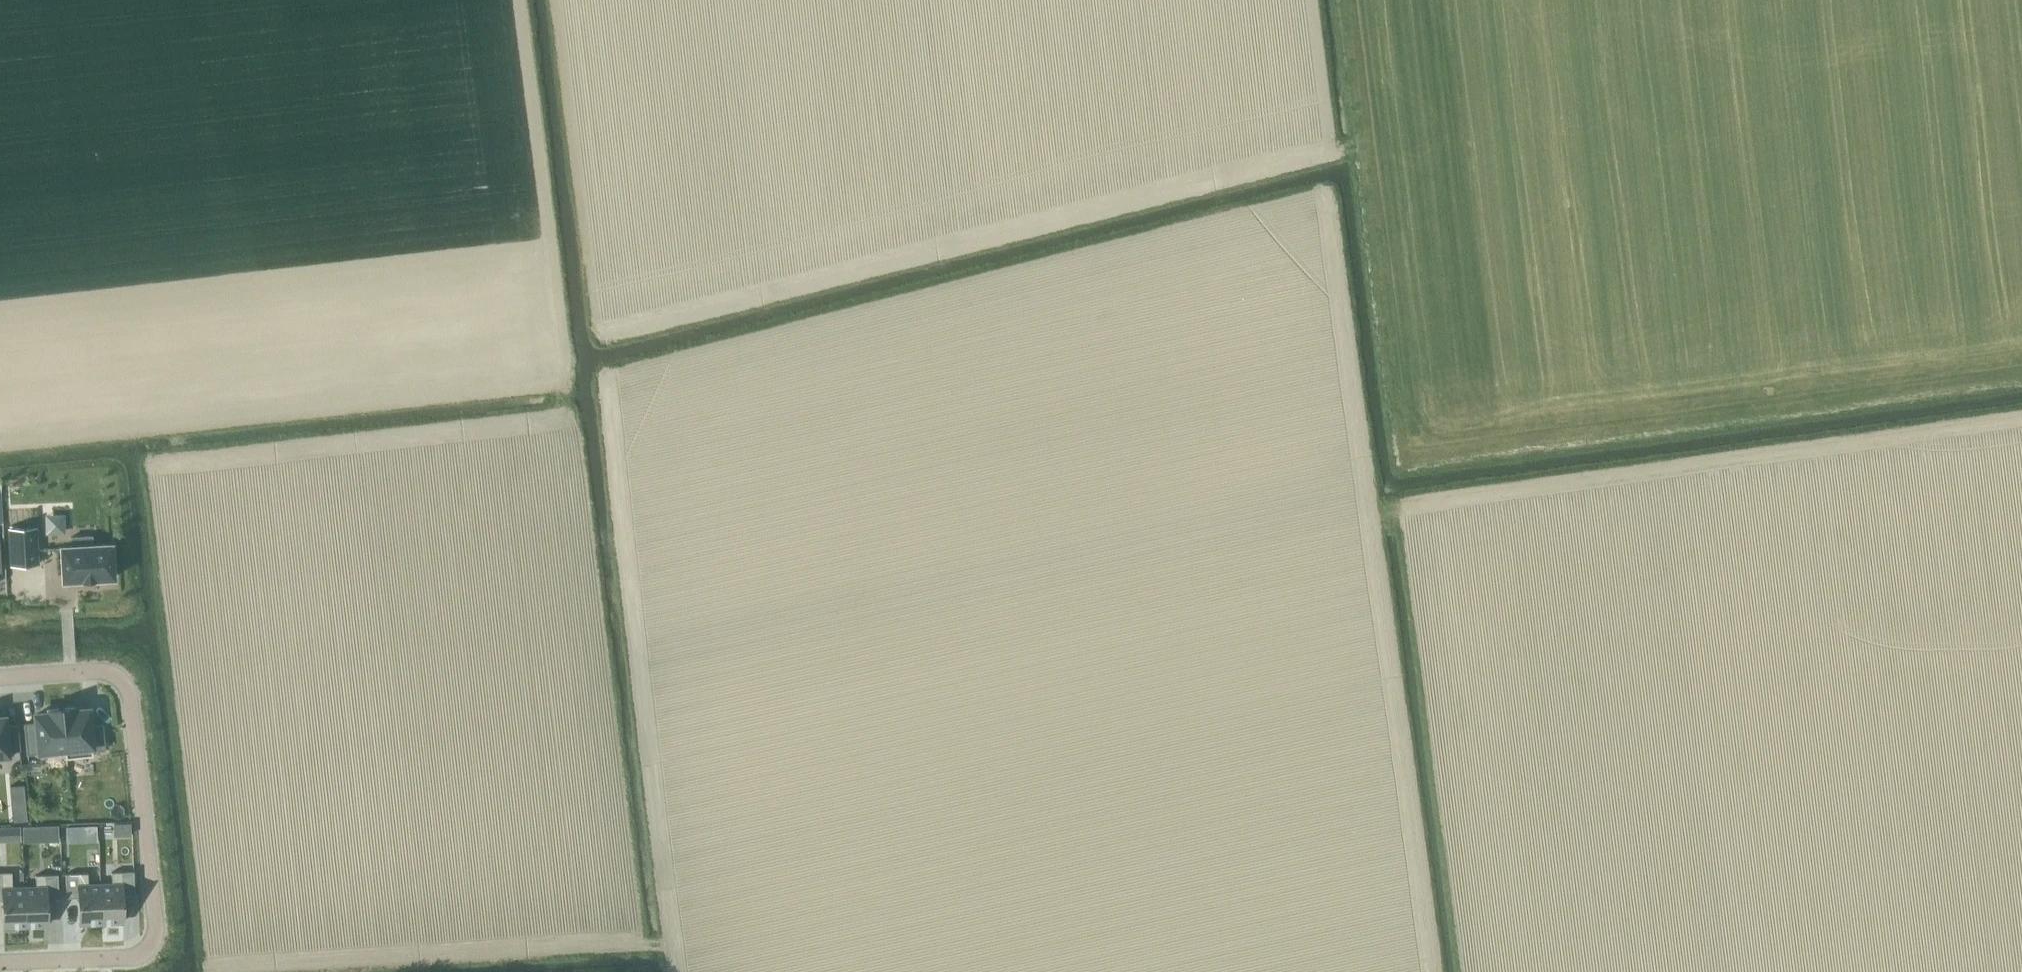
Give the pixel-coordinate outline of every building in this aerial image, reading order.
[(35,527),(8,528),(10,565),(38,563),(35,527)] [(71,545),(59,545),(61,582),(81,581),(95,580),(115,579),(112,543),(92,544),(91,536),(70,537),(71,545)] [(91,705),(77,706),(77,705),(61,706),(61,709),(66,758),(92,755),(92,750),(104,749),(101,725),(93,726),(91,705)] [(45,708),(45,710),(31,711),(32,723),(24,724),(27,754),(40,752),(40,751),(64,749),(65,758),(66,758),(61,709),(61,706),(45,708)] [(8,759),(7,751),(19,749),(16,725),(8,725),(7,713),(0,714),(0,760),(8,759)] [(11,806),(13,824),(27,822),(25,805),(11,806)] [(23,842),(38,842),(37,825),(22,826),(23,842)] [(73,834),(73,825),(62,825),(62,834),(73,834)] [(21,841),(20,826),(0,827),(0,842),(21,841)] [(95,826),(82,826),(83,841),(96,841),(95,826)] [(123,895),(134,895),(134,870),(111,871),(111,881),(100,882),(101,924),(124,923),(123,895)] [(12,885),(12,871),(0,872),(0,901),(2,901),(3,930),(17,929),(17,928),(25,927),(24,885),(12,885)] [(100,882),(88,882),(88,872),(65,873),(66,897),(77,897),(78,925),(101,924),(100,882)] [(47,899),(58,898),(58,873),(35,874),(35,884),(24,885),(25,927),(48,927),(47,899)]
